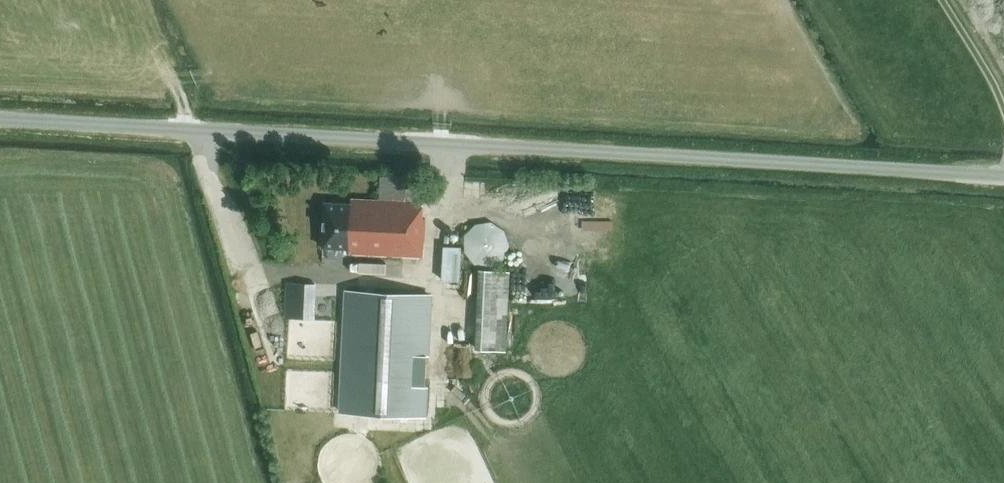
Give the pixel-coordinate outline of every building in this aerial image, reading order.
[(381,181),(380,200),(352,199),(351,203),(325,202),(323,247),(349,248),(349,253),(424,256),(426,218),(423,218),(424,202),(424,189),(406,188),(407,182),(381,181)] [(503,259),(509,245),(503,230),(491,222),(476,224),(466,236),(466,251),(475,263),(490,267),(503,259)] [(445,249),(442,293),(460,294),(461,249),(445,249)] [(311,268),(311,293),(325,294),(325,268),(311,268)] [(480,270),(475,348),(506,350),(510,271),(480,270)] [(287,316),(305,317),(306,282),(288,281),(287,316)] [(424,417),(430,295),(349,291),(343,413),(424,417)] [(277,361),(268,366),(281,391),(290,386),(277,361)]
